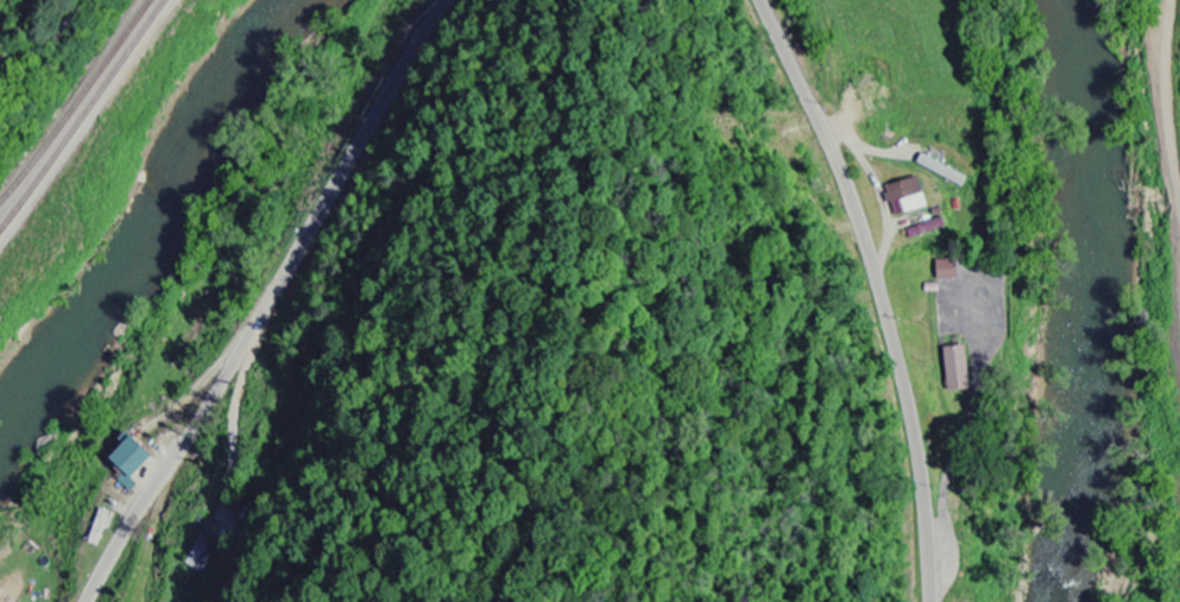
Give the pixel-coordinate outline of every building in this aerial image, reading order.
[(966,176),(918,157),(914,167),(962,186),(966,176)] [(925,210),(917,179),(884,187),(892,218),(925,210)] [(905,232),(909,241),(945,228),(942,218),(905,232)] [(934,261),(934,282),(954,281),(954,261),(934,261)] [(966,391),(965,348),(942,349),(943,392),(966,391)] [(127,494),(134,486),(126,479),(145,459),(122,438),(100,461),(119,479),(116,483),(127,494)] [(86,545),(100,549),(111,514),(97,510),(86,545)]
